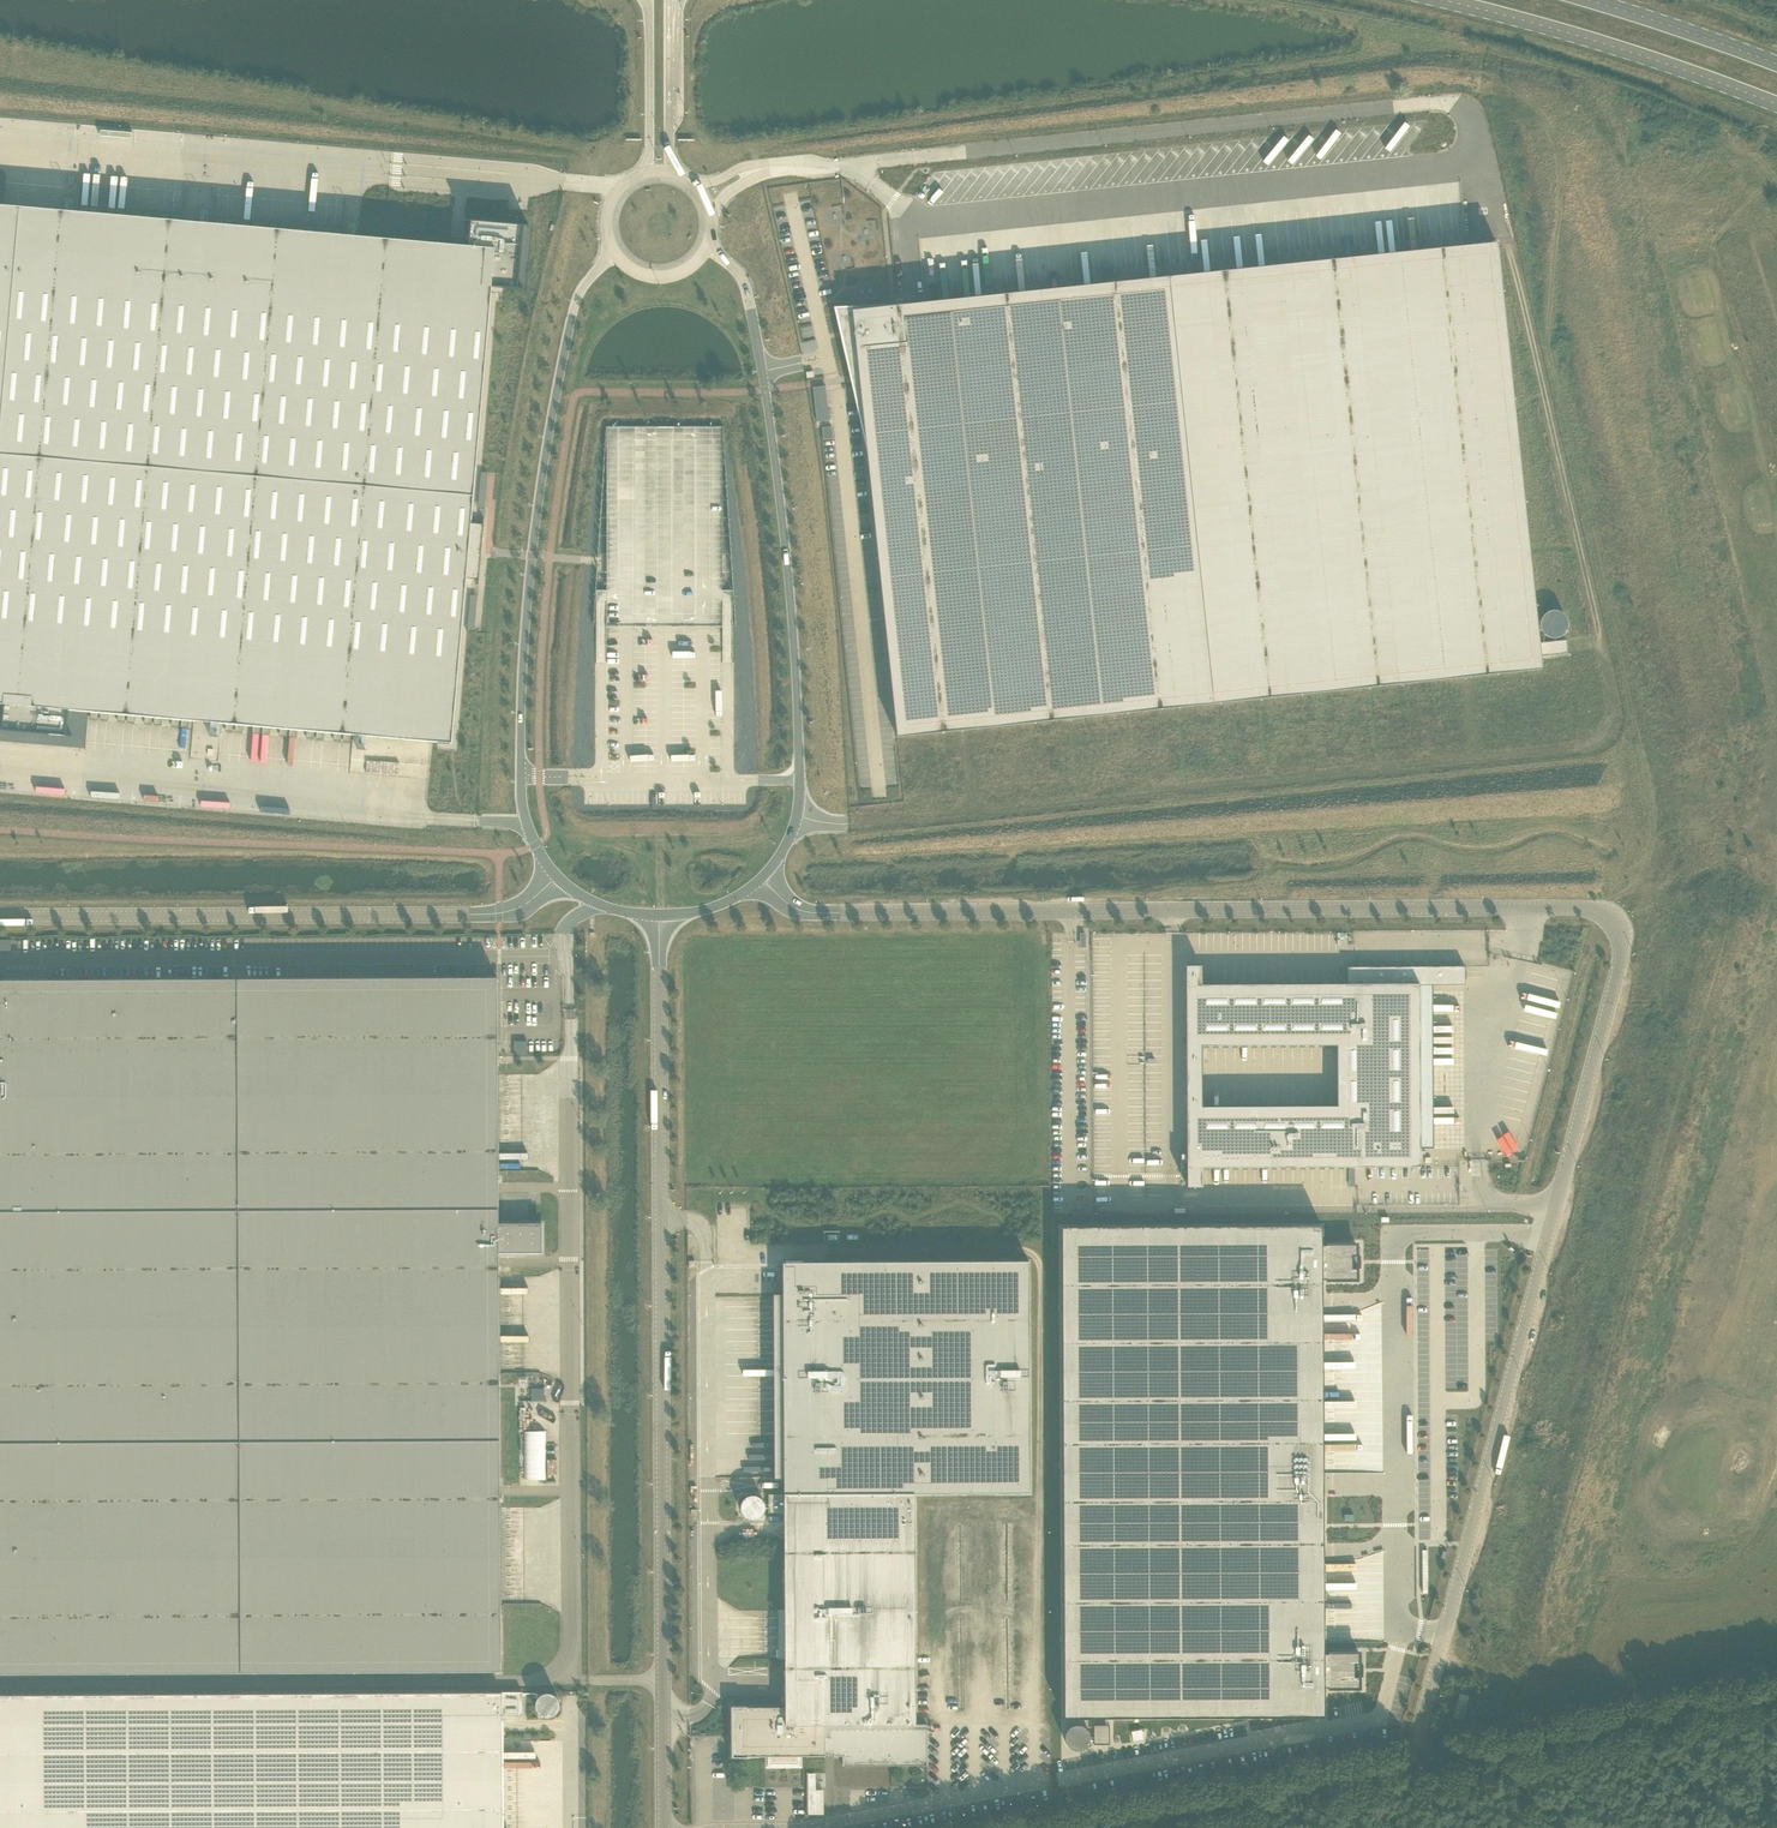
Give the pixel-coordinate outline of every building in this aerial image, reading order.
[(1765,126),(1769,127),(1776,106),(1776,95),(1765,126)] [(965,174),(931,180),(936,211),(970,206),(965,174)] [(479,579),(484,524),(472,523),(492,293),(503,294),(503,288),(518,290),(524,226),(471,221),(468,247),(0,206),(0,704),(4,705),(2,731),(67,736),(69,710),(72,710),(452,744),(467,578),(479,579)] [(893,738),(1538,670),(1493,243),(890,307),(890,306),(831,309),(836,331),(840,330),(841,338),(838,339),(843,361),(844,361),(844,360),(853,359),(860,425),(893,738)] [(1033,289),(1048,287),(1044,256),(1036,257),(1037,266),(1034,266),(1034,269),(1031,269),(1033,289)] [(815,386),(816,420),(829,419),(827,385),(815,386)] [(11,938),(0,938),(0,950),(12,950),(11,938)] [(1184,976),(1185,1066),(1200,1066),(1200,1047),(1336,1046),(1336,1108),(1200,1108),(1200,1089),(1199,1089),(1185,1089),(1185,1188),(1201,1188),(1201,1169),(1419,1168),(1418,986),(1464,986),(1464,967),(1345,968),(1345,985),(1200,986),(1200,967),(1184,967),(1184,976)] [(497,978),(238,980),(239,1211),(499,1209),(498,1053),(497,978)] [(239,1211),(238,980),(0,981),(0,1212),(239,1211)] [(515,1040),(515,1053),(528,1053),(528,1040),(515,1040)] [(1511,1127),(1496,1132),(1503,1151),(1518,1145),(1511,1127)] [(240,1442),(500,1440),(499,1253),(542,1253),(542,1223),(499,1224),(499,1209),(239,1211),(240,1442)] [(0,1212),(0,1443),(240,1442),(239,1211),(0,1212)] [(1324,1399),(1323,1280),(1358,1280),(1358,1245),(1323,1245),(1323,1226),(1062,1227),(1063,1401),(1324,1399)] [(732,1757),(748,1757),(748,1756),(768,1756),(768,1765),(799,1764),(799,1756),(825,1756),(825,1753),(827,1753),(827,1756),(827,1753),(832,1753),(832,1756),(833,1756),(833,1753),(834,1753),(834,1756),(843,1756),(843,1766),(844,1766),(844,1764),(925,1764),(925,1766),(927,1766),(927,1725),(916,1725),(915,1494),(1030,1493),(1029,1261),(783,1263),(783,1294),(774,1294),(775,1479),(784,1479),(784,1494),(784,1513),(785,1707),(747,1707),(747,1706),(731,1706),(731,1708),(732,1708),(733,1756),(732,1756),(732,1757)] [(1324,1544),(1324,1399),(1063,1401),(1064,1545),(1314,1544),(1324,1544)] [(533,1430),(522,1430),(522,1479),(545,1479),(545,1415),(532,1415),(533,1430)] [(240,1442),(242,1672),(501,1671),(500,1440),(240,1442)] [(0,1443),(0,1674),(242,1672),(240,1442),(0,1443)] [(784,1494),(769,1494),(769,1513),(784,1513),(784,1494)] [(1360,1653),(1325,1654),(1324,1544),(1314,1544),(1064,1545),(1065,1718),(1325,1717),(1325,1688),(1360,1688),(1360,1653)] [(502,1716),(501,1692),(0,1694),(0,1827),(502,1827),(502,1716)] [(523,1692),(502,1692),(502,1716),(523,1716),(523,1692)] [(1453,1718),(1463,1721),(1470,1695),(1459,1692),(1453,1718)] [(565,1715),(566,1695),(544,1694),(543,1715),(565,1715)] [(1095,1746),(1109,1746),(1109,1726),(1095,1726),(1095,1746)] [(825,1813),(824,1780),(809,1780),(810,1813),(825,1813)]
